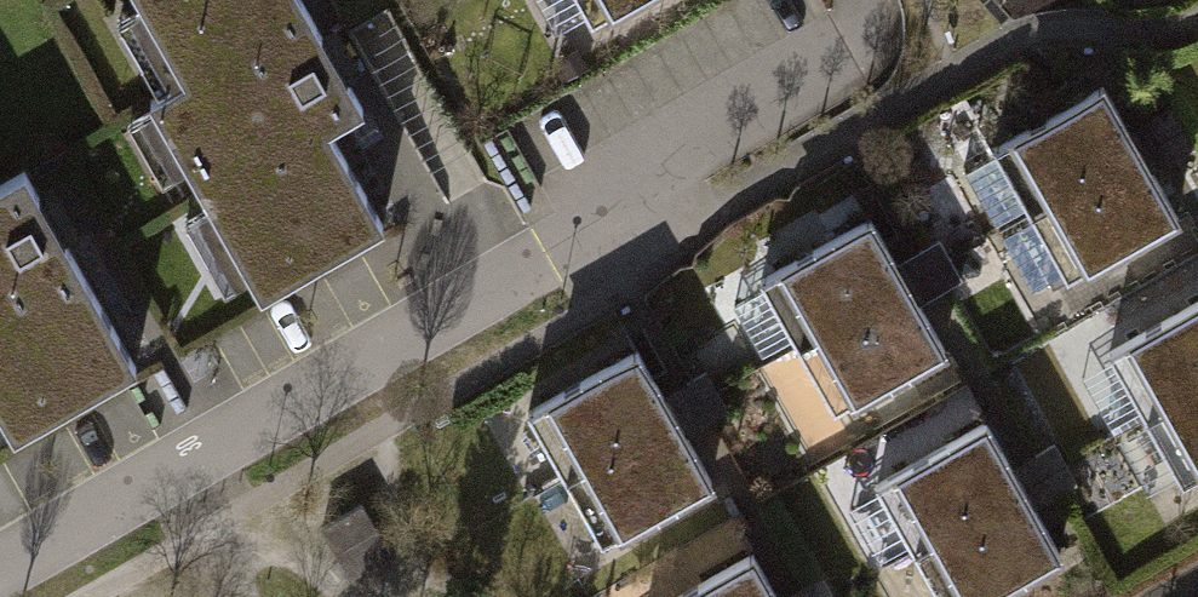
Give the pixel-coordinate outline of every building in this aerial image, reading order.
[(191,91),(164,106),(267,295),(385,231),(332,135),(362,119),(296,0),(141,0),(191,91)] [(576,12),(597,0),(570,0),(576,12)] [(1101,79),(984,143),(1020,209),(1138,145),(1101,79)] [(1176,211),(1138,145),(1020,209),(1056,276),(1176,211)] [(18,433),(142,364),(36,173),(0,193),(0,400),(18,433)] [(865,206),(748,270),(784,336),(902,272),(865,206)] [(940,338),(902,272),(784,336),(820,403),(940,338)] [(1096,345),(1132,411),(1197,375),(1197,289),(1096,345)] [(630,346),(513,410),(550,476),(667,412),(630,346)] [(1132,411),(1168,478),(1197,461),(1197,375),(1132,411)] [(705,478),(667,412),(550,476),(585,543),(705,478)] [(985,412),(867,476),(904,543),(1021,478),(985,412)] [(1021,478),(904,543),(933,596),(962,596),(1059,544),(1021,478)] [(324,525),(351,577),(392,556),(364,504),(324,525)] [(658,596),(776,596),(749,547),(658,596)]
